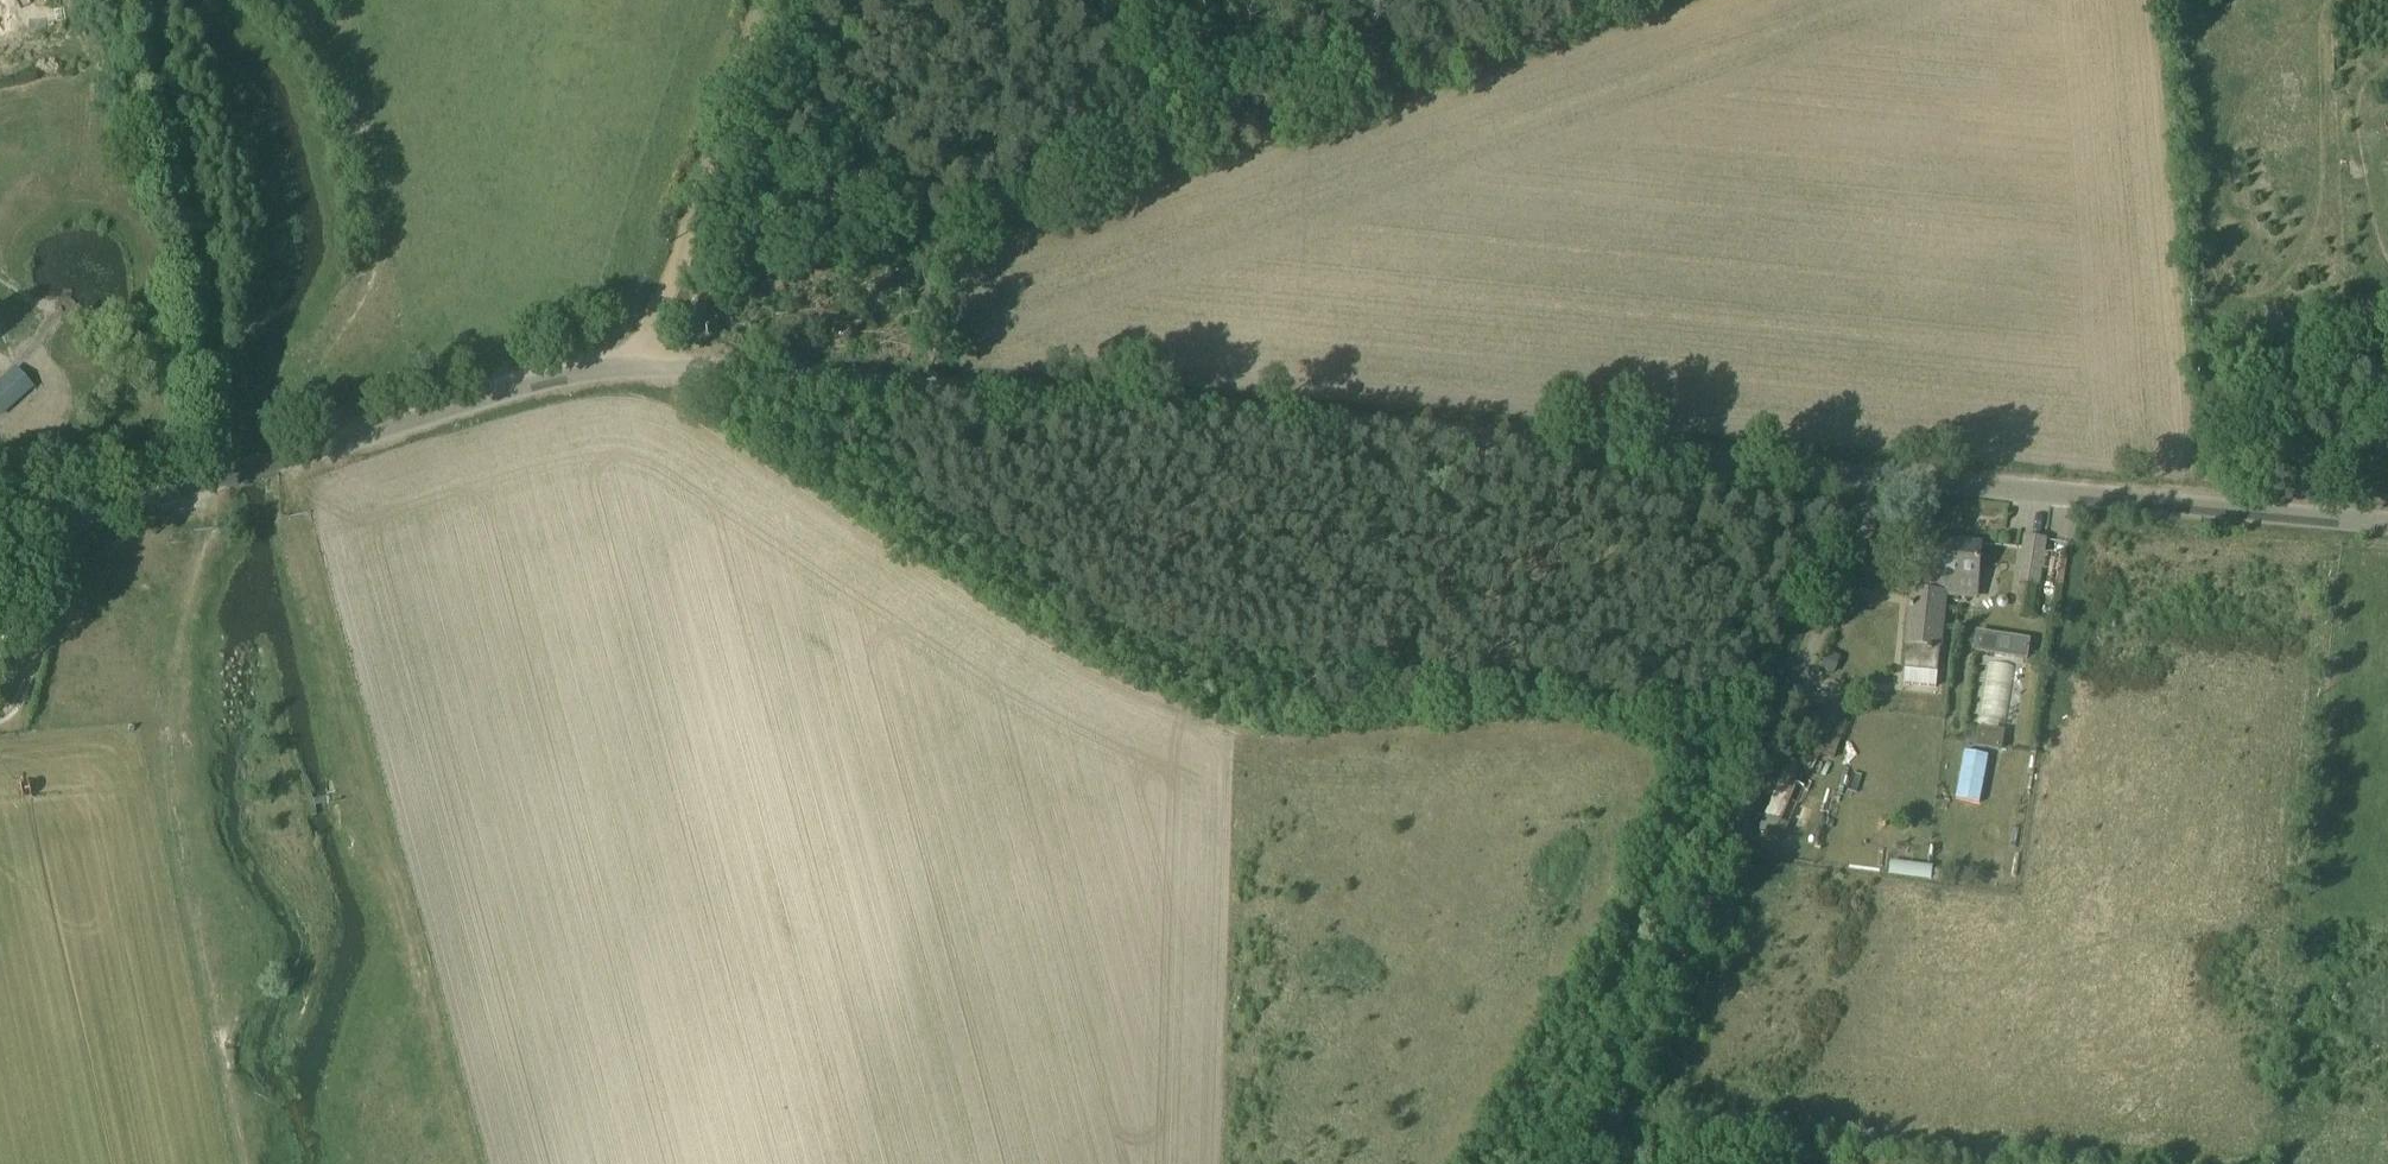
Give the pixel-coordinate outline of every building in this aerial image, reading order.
[(14,367),(0,379),(0,412),(2,415),(33,389),(14,367)] [(1912,591),(1906,646),(1907,646),(1904,669),(1937,673),(1940,649),(1941,649),(1946,594),(1945,594),(1947,578),(1978,580),(1981,544),(1924,539),(1920,591),(1912,591)] [(2033,584),(2036,561),(2023,559),(2020,582),(2033,584)] [(2031,640),(1977,632),(1974,652),(2028,660),(2031,640)] [(1791,759),(1814,768),(1808,781),(1830,790),(1840,765),(1832,762),(1847,724),(1810,709),(1791,759)] [(2005,731),(1979,728),(1976,746),(2003,750),(2005,731)] [(1898,876),(1934,879),(1936,865),(1899,862),(1898,876)]
